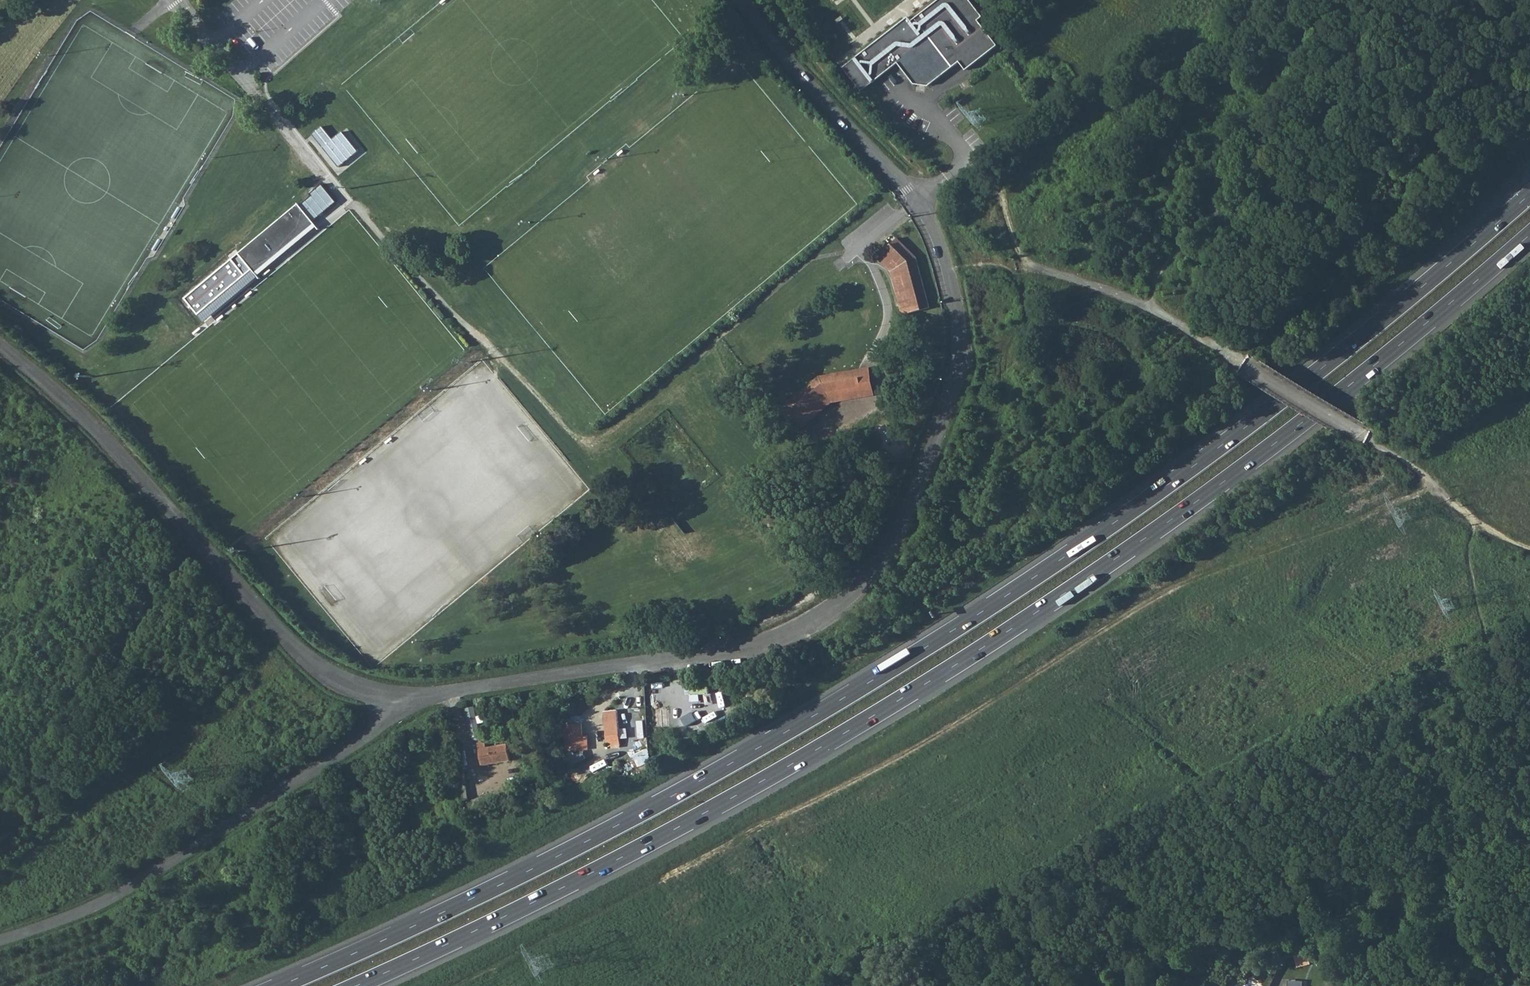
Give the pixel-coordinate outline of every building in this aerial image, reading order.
[(966,71),(997,45),(976,20),(981,17),(967,0),(939,0),(909,24),(906,20),(843,73),(862,96),(898,66),(915,87),(929,88),(959,63),(966,71)] [(311,138),(338,170),(357,155),(341,135),(332,143),(321,130),(311,138)] [(300,206),(239,256),(184,297),(202,319),(256,277),(254,273),(316,224),(300,206)] [(904,267),(910,298),(900,301),(903,315),(929,309),(924,285),(918,258),(898,239),(879,260),(889,270),(898,262),(904,267)] [(889,270),(892,273),(900,301),(910,298),(904,267),(898,262),(889,270)] [(1187,273),(1179,267),(1173,274),(1180,280),(1187,273)] [(862,384),(828,391),(800,413),(808,422),(832,403),(875,395),(870,367),(859,368),(862,384)] [(859,368),(818,376),(778,409),(796,431),(808,422),(800,413),(828,391),(862,384),(859,368)] [(470,734),(480,733),(478,706),(468,706),(470,734)] [(653,709),(654,726),(670,725),(669,707),(653,709)] [(606,749),(619,747),(615,710),(603,712),(606,749)] [(680,718),(684,726),(697,720),(693,712),(680,718)] [(566,724),(567,749),(583,749),(583,735),(582,723),(566,724)] [(644,729),(628,730),(629,745),(644,744),(644,729)] [(478,738),(481,762),(513,757),(511,740),(487,743),(486,737),(478,738)] [(566,756),(566,766),(583,758),(579,750),(566,756)] [(493,787),(495,794),(510,790),(508,783),(493,787)] [(1310,961),(1307,951),(1294,955),(1298,965),(1310,961)]
